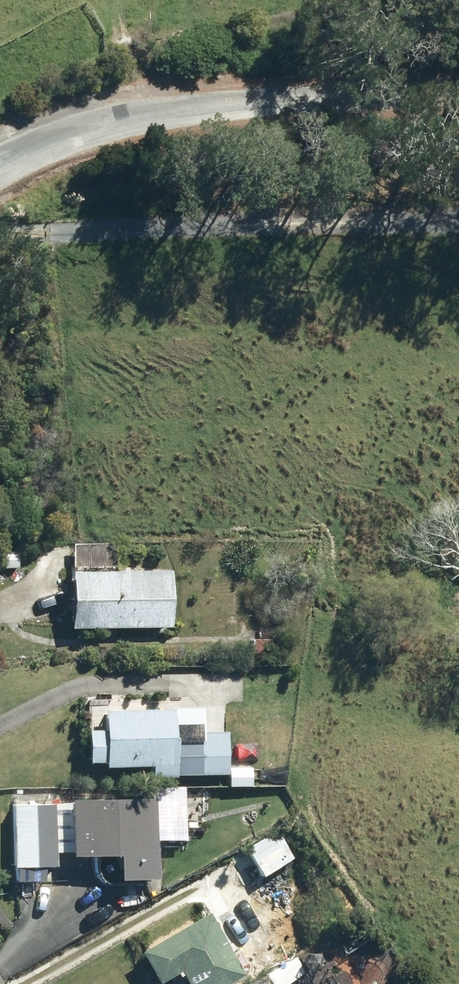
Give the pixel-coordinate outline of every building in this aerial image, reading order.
[(18,553),(1,554),(2,572),(19,571),(18,553)] [(67,567),(67,625),(170,625),(171,568),(120,567),(74,567),(67,567)] [(276,638),(249,638),(249,652),(276,652),(276,638)] [(86,731),(86,761),(102,761),(102,766),(151,766),(151,777),(175,777),(175,774),(203,774),(203,738),(172,738),(173,706),(102,706),(102,728),(96,728),(86,728),(86,731)] [(251,763),(228,763),(228,785),(252,784),(251,769),(251,763)] [(114,878),(155,878),(155,799),(66,799),(66,853),(114,853),(114,878)] [(54,804),(9,805),(11,867),(55,866),(54,804)] [(277,830),(244,849),(260,876),(293,858),(277,830)] [(186,983),(226,983),(243,975),(242,972),(251,967),(241,948),(231,954),(209,912),(139,950),(155,981),(178,968),(186,983)] [(269,976),(274,983),(292,983),(307,975),(298,959),(269,976)]
